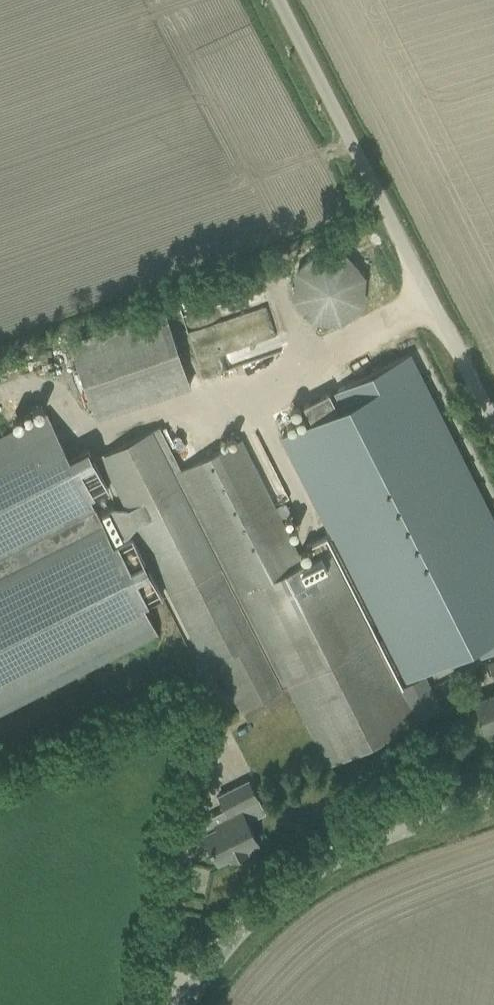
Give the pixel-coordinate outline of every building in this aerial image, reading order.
[(327,253),(324,253),(320,254),(318,254),(316,255),(314,256),(311,258),(308,259),(304,263),(303,264),(301,267),(300,268),(298,271),(296,274),(295,277),(294,281),(294,282),(294,284),(294,287),(294,291),(294,294),(295,298),(296,299),(296,301),(298,304),(298,305),(300,308),(302,311),(305,313),(306,314),(309,316),(310,317),(313,319),(316,320),(321,322),(325,322),(330,322),(333,322),(338,321),(340,320),(343,319),(346,318),(349,316),(353,312),(355,310),(357,307),(358,306),(360,303),(361,300),(362,297),(363,293),(363,290),(363,288),(363,285),(363,283),(363,281),(362,278),(361,275),(360,273),(359,272),(358,269),(357,267),(354,265),(352,262),(351,261),(349,260),(347,258),(345,257),(342,256),(339,254),(334,253),(330,253),(329,253),(327,253)] [(69,341),(95,417),(190,385),(164,309),(69,341)] [(493,648),(493,541),(402,359),(345,388),(344,386),(330,393),(338,407),(276,438),(332,546),(336,544),(375,616),(369,619),(401,682),(470,647),(475,658),(493,648)] [(25,388),(23,379),(0,384),(0,393),(25,388)] [(157,633),(143,605),(161,596),(131,536),(113,545),(89,499),(108,489),(87,449),(69,458),(46,413),(0,436),(0,712),(157,633)] [(158,426),(100,456),(206,666),(216,661),(236,701),(239,706),(241,710),(288,687),(326,763),(414,718),(365,621),(330,547),(316,554),(302,561),(241,439),(180,469),(158,426)] [(440,707),(423,675),(400,687),(416,719),(440,707)] [(288,687),(264,699),(271,712),(295,700),(288,687)] [(474,701),(484,730),(493,726),(493,694),(474,701)] [(215,827),(202,834),(203,837),(201,838),(205,848),(208,846),(217,863),(229,857),(231,860),(246,852),(245,849),(258,843),(246,820),(263,811),(248,780),(218,796),(228,816),(213,823),(215,827)]
